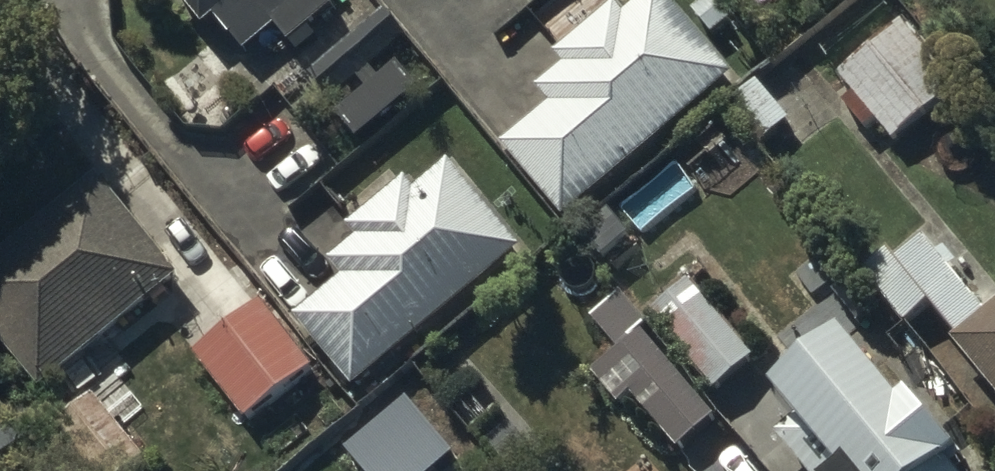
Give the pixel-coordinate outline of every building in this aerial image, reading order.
[(204,18),(216,8),(246,43),(277,18),(300,46),(317,32),(308,21),(334,0),(189,0),(204,18)] [(561,208),(737,69),(682,0),(630,0),(622,6),(618,0),(614,0),(554,48),(562,59),(537,79),(552,98),(504,136),(561,208)] [(408,32),(384,4),(309,68),(333,96),(359,75),(367,85),(380,74),(371,64),(408,32)] [(960,79),(905,11),(837,68),(853,88),(841,98),(863,124),(876,113),(893,134),(960,79)] [(342,269),(294,309),(353,381),(523,243),(449,153),(415,181),(407,171),(349,219),(357,229),(328,253),(342,269)] [(0,246),(0,331),(40,381),(181,271),(100,168),(0,246)] [(987,303),(951,261),(955,258),(941,242),(937,246),(924,231),(898,253),(888,241),(862,264),(904,314),(926,295),(954,328),(951,331),(994,384),(994,296),(987,303)] [(688,273),(649,309),(716,385),(756,350),(688,273)] [(313,358),(261,294),(194,348),(246,412),(313,358)] [(717,408),(623,300),(598,322),(616,343),(589,366),(621,402),(634,390),(679,442),(717,408)] [(840,313),(771,372),(800,405),(774,428),(811,470),(964,470),(942,446),(957,433),(909,378),(902,385),(840,313)] [(92,388),(54,420),(97,470),(119,470),(144,450),(92,388)] [(20,422),(0,397),(0,438),(20,422)] [(414,407),(356,457),(368,470),(439,470),(456,456),(414,407)]
